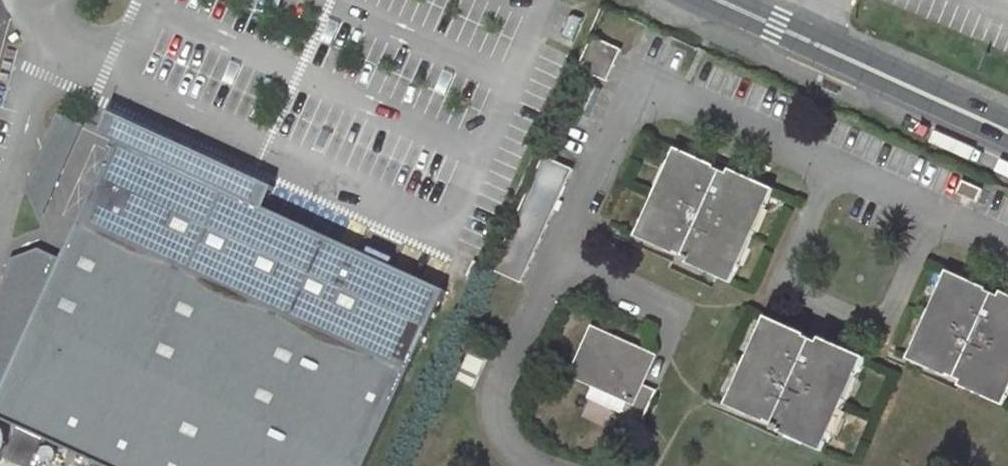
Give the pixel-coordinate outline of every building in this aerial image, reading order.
[(575,15),(571,16),(564,32),(565,36),(574,39),(583,18),(575,15)] [(593,35),(578,69),(607,82),(622,49),(593,35)] [(80,122),(55,111),(45,133),(46,134),(25,182),(39,216),(80,122)] [(445,289),(265,205),(263,186),(266,185),(266,187),(270,189),(272,184),(268,182),(267,183),(252,183),(113,120),(106,136),(112,139),(59,256),(11,361),(0,355),(0,418),(16,425),(2,456),(24,465),(28,465),(42,437),(106,465),(363,465),(445,289)] [(687,263),(732,282),(740,264),(733,260),(758,206),(765,209),(774,189),(729,167),(727,172),(716,167),(717,165),(675,147),(668,163),(674,167),(648,222),(642,219),(635,235),(675,253),(676,250),(690,256),(687,263)] [(493,268),(521,281),(573,168),(545,156),(493,268)] [(674,167),(668,163),(642,219),(648,222),(674,167)] [(956,192),(977,201),(982,189),(962,179),(956,192)] [(733,260),(740,264),(765,209),(758,206),(733,260)] [(0,284),(0,355),(11,361),(59,256),(36,246),(7,257),(0,284)] [(483,265),(471,260),(464,276),(476,281),(483,265)] [(1003,405),(1007,394),(1007,381),(1006,380),(1007,376),(1007,293),(1000,290),(998,294),(987,290),(988,287),(946,269),(939,286),(946,288),(920,344),(915,342),(906,358),(947,376),(948,374),(961,380),(959,385),(1003,405)] [(946,288),(939,286),(915,342),(920,344),(946,288)] [(779,431),(824,452),(834,432),(825,428),(851,374),(859,377),(867,358),(822,338),(820,342),(807,336),(809,334),(768,316),(761,333),(766,335),(742,392),(736,389),(729,406),(767,423),(769,420),(781,425),(779,431)] [(623,410),(643,418),(657,389),(642,381),(633,377),(638,365),(647,369),(654,355),(594,328),(574,372),(596,383),(628,398),(623,410)] [(766,335),(761,333),(736,389),(742,392),(766,335)] [(492,346),(475,338),(457,379),(473,387),(492,346)] [(633,377),(642,381),(647,369),(638,365),(633,377)] [(825,428),(834,432),(859,377),(851,374),(825,428)] [(596,383),(589,395),(622,411),(623,410),(628,398),(596,383)]
